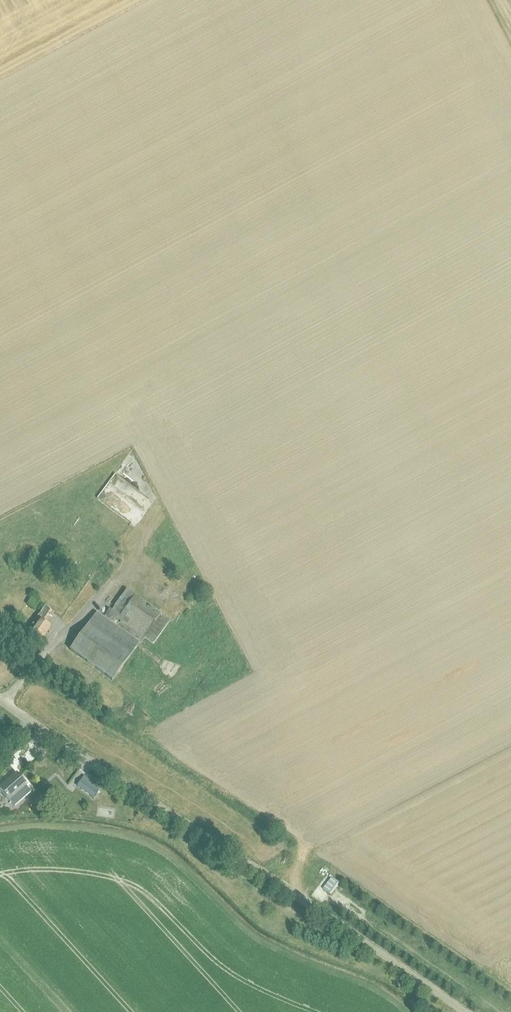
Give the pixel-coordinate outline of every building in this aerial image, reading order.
[(105,502),(133,518),(139,508),(134,505),(130,512),(124,508),(125,507),(120,504),(122,501),(114,496),(114,495),(110,492),(105,502)] [(158,576),(157,580),(169,584),(171,580),(158,576)] [(119,620),(136,597),(126,590),(111,611),(109,609),(103,618),(96,613),(69,650),(112,680),(139,643),(140,645),(145,638),(119,620)] [(53,612),(50,610),(45,606),(31,625),(33,627),(27,635),(40,644),(51,628),(42,622),(48,613),(51,615),(53,612)] [(27,784),(16,772),(0,786),(0,789),(9,799),(27,784)] [(97,791),(81,780),(77,786),(93,798),(97,791)] [(331,877),(324,890),(333,894),(340,881),(331,877)]
